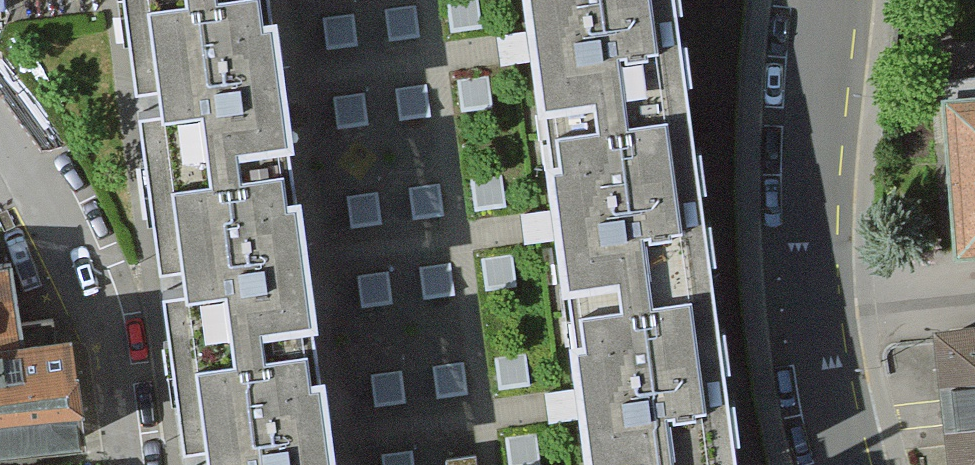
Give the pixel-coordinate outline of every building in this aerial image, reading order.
[(119,16),(237,0),(117,0),(119,16)] [(119,16),(145,196),(291,176),(267,0),(237,0),(119,16)] [(566,318),(541,137),(521,0),(267,0),(291,176),(316,352),(332,464),(587,464),(566,318)] [(541,137),(691,120),(680,0),(521,0),(541,137)] [(974,234),(974,84),(941,86),(951,236),(974,234)] [(691,120),(541,137),(566,318),(718,299),(691,120)] [(291,176),(145,196),(169,373),(316,352),(291,176)] [(0,250),(0,327),(15,326),(6,250),(0,250)] [(566,318),(587,464),(740,464),(718,299),(566,318)] [(951,464),(974,464),(974,319),(934,324),(951,464)] [(0,327),(0,442),(71,433),(58,320),(15,326),(0,327)] [(169,373),(182,464),(332,464),(316,352),(169,373)]
